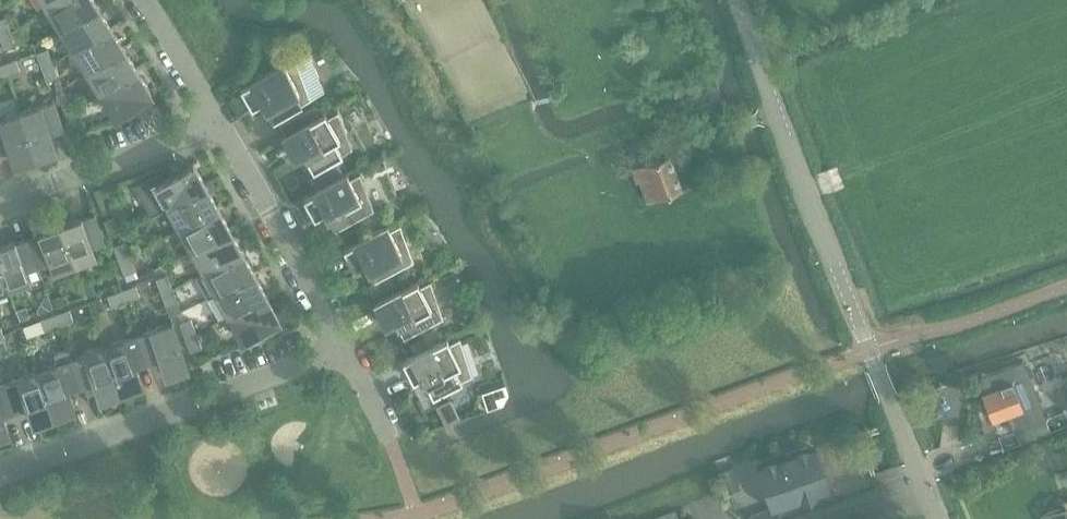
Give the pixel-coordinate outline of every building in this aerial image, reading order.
[(94,0),(60,0),(47,8),(60,29),(98,6),(94,0)] [(111,27),(98,6),(60,29),(74,50),(111,27)] [(0,19),(0,35),(11,31),(5,17),(0,19)] [(124,48),(111,27),(74,50),(87,71),(124,48)] [(16,45),(11,31),(0,35),(0,38),(4,50),(16,45)] [(137,69),(124,48),(87,71),(100,92),(137,69)] [(48,49),(36,53),(41,67),(53,63),(48,49)] [(311,56),(297,63),(297,62),(286,68),(284,63),(240,88),(252,107),(261,102),(272,121),(325,91),(311,56)] [(6,76),(21,70),(16,59),(2,64),(6,76)] [(47,82),(58,77),(53,63),(41,67),(47,82)] [(100,92),(114,114),(151,91),(137,69),(100,92)] [(71,93),(59,97),(64,112),(76,107),(71,93)] [(49,129),(62,124),(54,101),(20,113),(35,154),(56,147),(49,129)] [(314,105),(280,124),(286,134),(320,115),(314,105)] [(70,126),(81,122),(76,107),(64,112),(70,126)] [(286,134),(281,137),(293,157),(302,151),(313,170),(352,148),(338,111),(328,117),(325,112),(320,115),(286,134)] [(35,154),(20,113),(0,121),(0,147),(7,144),(14,162),(35,154)] [(669,154),(632,167),(637,182),(640,181),(647,201),(682,188),(669,154)] [(158,171),(134,185),(151,216),(168,206),(206,185),(193,162),(163,179),(158,171)] [(360,173),(350,178),(347,173),(303,198),(314,217),(324,212),(335,231),(374,210),(360,173)] [(206,185),(168,206),(180,229),(218,207),(206,185)] [(218,207),(180,229),(192,250),(230,229),(218,207)] [(82,218),(81,215),(60,223),(75,264),(96,256),(90,242),(103,237),(95,214),(82,218)] [(115,216),(104,220),(109,234),(121,230),(115,216)] [(48,257),(54,272),(75,264),(60,223),(39,231),(40,234),(28,238),(36,262),(48,257)] [(400,224),(390,229),(387,224),(343,248),(354,268),(364,263),(374,282),(414,261),(400,224)] [(204,271),(242,250),(230,229),(192,250),(204,271)] [(0,245),(0,266),(8,288),(41,276),(36,262),(28,238),(15,243),(14,239),(0,245)] [(125,241),(113,246),(119,260),(130,256),(125,241)] [(216,293),(254,272),(242,250),(204,271),(204,272),(195,277),(207,298),(216,294),(216,293)] [(119,260),(124,274),(136,270),(130,256),(119,260)] [(8,288),(0,266),(0,291),(8,288)] [(216,293),(216,294),(228,315),(266,294),(254,272),(216,293)] [(167,274),(156,278),(161,293),(173,289),(167,274)] [(396,284),(392,276),(380,282),(385,290),(396,284)] [(90,280),(83,282),(87,295),(95,292),(90,280)] [(373,304),(384,324),(394,319),(404,338),(443,318),(431,281),(420,286),(417,281),(373,304)] [(140,296),(136,284),(121,290),(126,301),(140,296)] [(166,307),(178,303),(173,289),(161,293),(166,307)] [(121,290),(107,295),(111,307),(126,301),(121,290)] [(50,298),(53,307),(64,304),(61,294),(51,298),(50,298)] [(240,338),(279,316),(266,294),(228,315),(240,338)] [(28,317),(25,308),(17,311),(20,320),(28,317)] [(74,320),(69,309),(55,314),(59,325),(74,320)] [(55,314),(41,319),(45,331),(59,325),(55,314)] [(191,318),(180,323),(185,337),(196,333),(191,318)] [(165,371),(187,363),(172,322),(150,330),(138,335),(147,358),(159,354),(165,371)] [(190,352),(202,347),(196,333),(185,337),(190,352)] [(135,363),(147,358),(138,335),(126,339),(105,347),(120,388),(141,380),(135,363)] [(460,338),(449,343),(447,338),(426,348),(415,354),(403,360),(413,381),(423,376),(432,395),(472,375),(460,338)] [(421,339),(410,345),(415,354),(426,348),(421,339)] [(99,395),(120,388),(105,347),(84,354),(72,359),(80,382),(93,378),(99,395)] [(58,364),(38,371),(54,412),(75,404),(68,387),(80,382),(72,359),(68,350),(55,354),(58,364)] [(989,390),(982,393),(992,420),(1008,414),(1014,429),(1020,444),(1051,432),(1045,417),(1047,416),(1041,399),(1031,374),(1025,359),(984,375),(989,390)] [(38,371),(5,383),(14,407),(26,402),(32,420),(54,412),(38,371)] [(14,407),(5,383),(0,385),(0,431),(8,428),(2,411),(14,407)] [(461,417),(451,399),(436,406),(445,425),(461,417)] [(810,446),(761,463),(775,507),(825,490),(810,446)] [(735,467),(719,472),(727,494),(742,489),(735,467)] [(1043,515),(1045,518),(1066,518),(1066,500),(1061,502),(1063,507),(1043,515)] [(675,509),(650,518),(679,518),(675,509)] [(753,516),(754,518),(776,518),(773,509),(753,516)]
